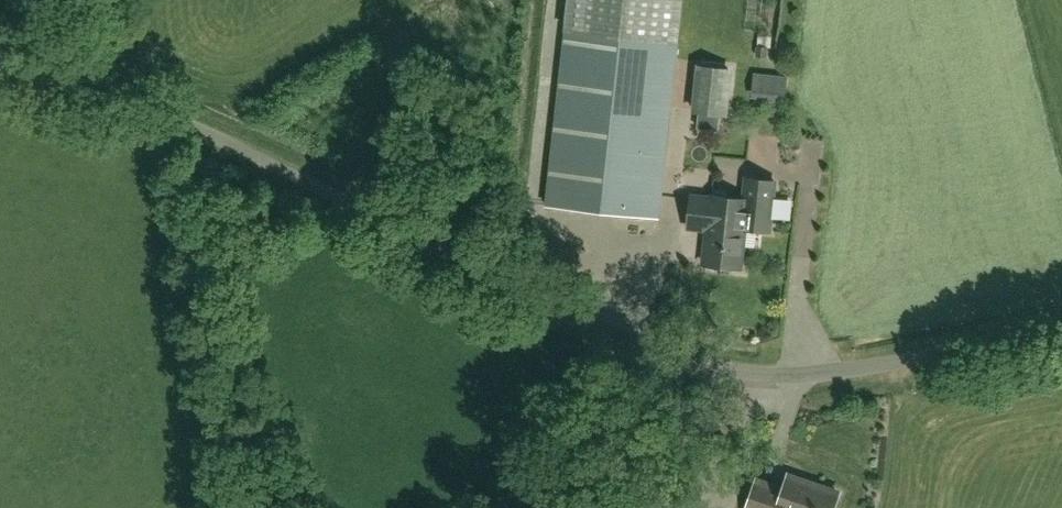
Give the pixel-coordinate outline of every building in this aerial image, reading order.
[(546,205),(656,217),(680,0),(570,0),(546,205)] [(729,69),(700,66),(695,111),(724,114),(729,69)] [(784,98),(785,72),(750,71),(749,97),(784,98)] [(692,195),(689,222),(709,224),(708,232),(705,264),(741,268),(745,229),(770,231),(775,182),(747,179),(745,199),(731,197),(712,195),(712,197),(692,195)] [(838,495),(819,488),(818,490),(788,479),(784,490),(757,482),(748,507),(834,507),(838,495)]
